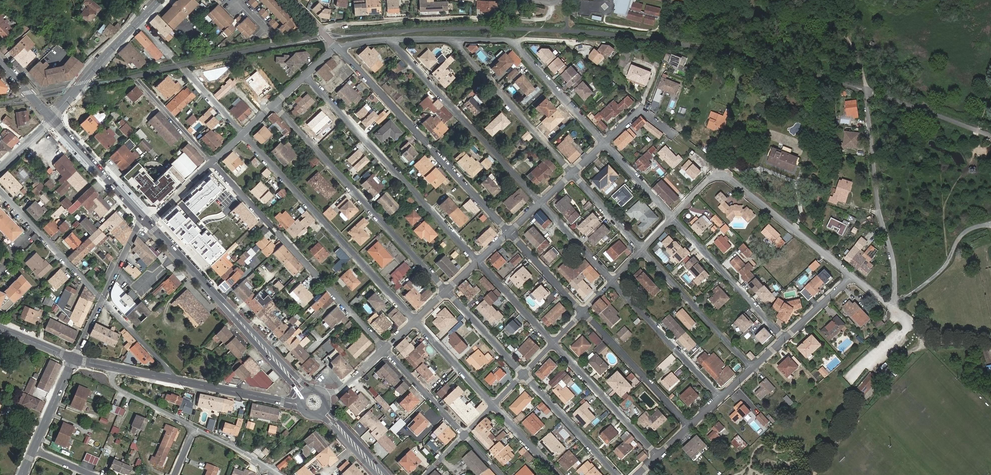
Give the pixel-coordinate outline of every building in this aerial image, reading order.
[(89,24),(97,13),(99,9),(101,8),(95,3),(91,0),(85,0),(82,4),(84,6),(82,9),(84,11),(79,16),(89,24)] [(161,17),(173,29),(198,3),(195,0),(178,0),(177,1),(177,5),(172,6),(161,17)] [(247,3),(253,9),(258,4),(254,0),(249,0),(247,3)] [(274,0),(259,0),(283,24),(278,29),(281,31),(284,28),(285,27),(288,30),(295,23),(274,0)] [(367,14),(381,13),(379,0),(373,0),(374,2),(368,2),(368,0),(366,0),(366,3),(367,14)] [(387,13),(397,13),(397,0),(387,0),(387,13)] [(437,11),(437,2),(426,2),(426,0),(420,0),(420,11),(437,11)] [(615,2),(618,3),(616,11),(627,14),(628,11),(629,11),(627,18),(641,22),(643,15),(645,16),(642,22),(653,25),(654,19),(657,20),(660,8),(647,5),(644,12),(641,11),(643,4),(633,1),(631,7),(629,7),(631,0),(615,0),(615,2)] [(354,15),(367,14),(366,3),(356,4),(356,1),(353,1),(354,15)] [(437,2),(437,11),(448,11),(447,2),(437,2)] [(496,11),(497,7),(497,2),(478,2),(477,8),(481,8),(481,11),(496,11)] [(330,10),(324,9),(319,3),(313,9),(320,17),(329,18),(330,10)] [(115,16),(119,20),(128,11),(129,9),(124,5),(123,6),(115,16)] [(212,17),(229,33),(233,29),(228,24),(229,23),(218,12),(221,10),(218,7),(216,9),(213,6),(207,12),(212,17)] [(262,8),(257,13),(263,19),(268,14),(262,8)] [(218,12),(229,23),(231,21),(228,18),(226,20),(222,15),(224,13),(221,10),(218,12)] [(4,38),(13,29),(7,23),(10,21),(7,19),(5,21),(3,19),(8,15),(3,11),(0,14),(0,34),(4,38)] [(226,36),(229,33),(212,17),(207,12),(205,14),(226,36)] [(172,30),(157,15),(150,22),(168,41),(171,37),(168,34),(172,30)] [(235,27),(245,38),(250,34),(254,30),(251,28),(253,26),(248,20),(245,22),(243,19),(242,20),(237,16),(234,19),(239,24),(235,27)] [(267,24),(273,29),(278,25),(272,19),(267,24)] [(109,23),(102,31),(107,36),(110,38),(119,27),(117,26),(116,24),(114,27),(109,23)] [(13,29),(4,38),(9,43),(22,30),(17,25),(13,29)] [(159,52),(141,32),(135,37),(154,57),(159,52)] [(23,38),(9,51),(14,56),(27,43),(23,38)] [(14,56),(24,67),(36,56),(30,49),(32,48),(29,45),(27,43),(14,56)] [(128,44),(119,52),(123,56),(132,48),(128,44)] [(605,56),(607,58),(614,50),(610,46),(603,45),(598,51),(595,49),(590,55),(590,58),(598,64),(605,56)] [(367,47),(358,55),(370,68),(370,67),(373,70),(381,63),(378,61),(379,60),(376,57),(378,54),(373,48),(370,51),(367,47)] [(146,62),(132,48),(123,56),(130,62),(131,61),(134,59),(141,66),(146,62)] [(502,49),(495,54),(498,57),(504,52),(502,49)] [(547,62),(550,66),(557,60),(553,56),(554,53),(550,49),(544,49),(538,55),(542,59),(543,58),(544,60),(544,61),(546,63),(547,62)] [(437,60),(428,50),(419,58),(433,72),(439,66),(440,65),(436,61),(437,60)] [(512,50),(508,54),(514,59),(518,55),(512,50)] [(162,55),(159,52),(154,57),(157,60),(162,55)] [(285,62),(290,67),(290,72),(287,74),(290,76),(294,72),(294,71),(302,63),(301,62),(306,57),(301,52),(296,53),(291,57),(288,54),(284,54),(284,56),(276,56),(276,62),(285,62)] [(498,76),(513,63),(505,54),(490,67),(498,76)] [(671,54),(667,64),(677,68),(678,65),(683,67),(686,58),(681,56),(681,58),(671,54)] [(73,55),(69,60),(80,68),(84,63),(73,55)] [(337,65),(330,58),(317,71),(326,82),(331,77),(328,74),(330,72),(337,65)] [(433,72),(432,73),(445,87),(455,77),(448,70),(445,72),(443,70),(445,67),(451,62),(447,58),(440,65),(439,66),(433,72)] [(559,71),(562,75),(568,70),(564,67),(565,65),(559,58),(557,60),(550,66),(549,67),(556,74),(559,71)] [(131,61),(138,68),(140,68),(141,66),(134,59),(131,61)] [(37,63),(28,72),(42,87),(71,80),(80,68),(69,60),(63,67),(46,72),(44,69),(47,66),(44,64),(41,66),(37,63)] [(397,63),(390,70),(396,75),(402,69),(397,63)] [(632,65),(628,78),(646,85),(651,73),(632,65)] [(568,70),(562,75),(569,83),(566,85),(570,89),(582,78),(571,67),(568,70)] [(515,69),(508,75),(511,79),(518,73),(515,69)] [(676,95),(680,84),(665,79),(667,75),(664,74),(658,88),(662,90),(665,91),(676,95)] [(534,89),(522,75),(515,82),(527,95),(534,89)] [(6,92),(9,93),(11,88),(0,76),(0,92),(6,92)] [(176,91),(178,93),(178,92),(183,88),(178,82),(175,84),(167,76),(155,87),(167,99),(176,91)] [(232,81),(230,79),(226,83),(227,84),(231,88),(237,83),(234,80),(232,81)] [(337,93),(345,102),(355,92),(354,90),(351,92),(347,87),(349,85),(347,83),(337,93)] [(593,93),(584,83),(576,90),(585,100),(593,93)] [(143,94),(136,86),(127,95),(134,102),(143,94)] [(228,91),(224,87),(223,86),(221,88),(222,89),(217,93),(221,97),(228,91)] [(541,90),(537,86),(534,89),(527,95),(520,102),(523,105),(541,90)] [(653,101),(660,103),(663,95),(661,94),(662,90),(658,88),(653,101)] [(188,89),(185,91),(192,99),(195,96),(188,89)] [(473,89),(462,98),(465,101),(463,103),(475,115),(483,107),(480,104),(473,96),(472,95),(476,92),(473,89)] [(185,91),(181,95),(188,102),(192,99),(185,91)] [(355,92),(345,102),(348,105),(353,101),(356,98),(359,100),(361,98),(355,92)] [(315,100),(308,93),(297,104),(298,105),(294,108),(299,113),(303,110),(303,111),(315,100)] [(473,96),(480,104),(482,101),(476,94),(473,96)] [(104,98),(112,107),(115,104),(107,95),(104,98)] [(181,95),(174,101),(181,109),(188,102),(181,95)] [(428,96),(423,100),(428,105),(430,108),(435,104),(428,96)] [(629,96),(626,99),(631,105),(634,102),(629,96)] [(539,106),(544,112),(548,117),(556,110),(547,99),(539,106)] [(626,99),(622,102),(629,107),(631,105),(626,99)] [(174,101),(173,100),(166,106),(167,108),(174,101)] [(252,112),(241,100),(230,110),(241,122),(252,112)] [(428,105),(423,100),(419,104),(424,109),(428,105)] [(167,108),(174,115),(181,109),(174,101),(167,108)] [(449,112),(439,101),(435,104),(430,108),(434,112),(435,112),(442,119),(444,117),(449,112)] [(615,101),(608,107),(611,110),(618,104),(615,101)] [(658,109),(660,103),(653,101),(651,106),(658,109)] [(856,101),(846,102),(847,116),(853,115),(854,118),(858,117),(856,101)] [(629,107),(622,102),(619,105),(618,104),(611,110),(608,107),(601,114),(603,117),(607,121),(614,114),(616,116),(623,110),(622,109),(625,107),(627,109),(629,107)] [(542,114),(544,112),(539,106),(536,108),(542,114)] [(368,113),(363,107),(355,113),(361,120),(360,120),(365,125),(376,115),(371,110),(368,113)] [(29,121),(28,110),(21,111),(21,112),(17,112),(19,129),(21,128),(21,125),(25,125),(24,121),(29,121)] [(85,130),(90,135),(101,124),(100,123),(105,118),(105,115),(104,113),(101,113),(100,115),(96,110),(80,124),(85,130)] [(159,111),(149,120),(156,127),(166,119),(159,111)] [(200,117),(205,123),(210,128),(217,122),(207,111),(200,117)] [(273,112),(268,117),(273,124),(276,121),(284,130),(281,132),(285,137),(291,131),(273,112)] [(447,121),(453,116),(449,112),(444,117),(447,121)] [(726,112),(724,117),(712,112),(709,118),(711,118),(708,127),(714,130),(716,125),(724,129),(730,114),(726,112)] [(384,117),(381,113),(376,117),(374,119),(378,123),(384,117)] [(510,122),(501,113),(485,128),(492,135),(501,127),(503,129),(510,122)] [(186,121),(191,126),(197,120),(193,115),(186,121)] [(422,123),(430,133),(435,128),(434,128),(441,121),(437,116),(434,119),(431,116),(422,123)] [(9,126),(13,122),(7,117),(3,122),(9,126)] [(632,125),(638,131),(644,125),(660,138),(663,134),(647,122),(646,122),(641,117),(632,125)] [(169,122),(166,119),(156,127),(159,131),(169,122)] [(133,131),(122,120),(119,123),(123,127),(120,129),(128,137),(133,131)] [(331,127),(324,120),(312,130),(319,137),(327,129),(328,130),(331,127)] [(608,127),(601,120),(598,124),(604,131),(608,127)] [(394,139),(401,133),(389,121),(375,134),(382,142),(390,134),(394,139)] [(435,128),(430,133),(436,139),(448,128),(441,121),(434,128),(435,128)] [(183,138),(169,122),(159,131),(174,146),(183,138)] [(273,136),(265,126),(254,136),(261,143),(267,138),(269,140),(273,136)] [(95,136),(99,141),(109,132),(104,127),(95,136)] [(615,142),(622,150),(635,138),(634,138),(637,135),(629,128),(615,142)] [(141,142),(143,139),(142,138),(145,135),(139,129),(134,135),(141,142)] [(2,139),(11,146),(19,139),(8,130),(2,136),(1,135),(0,136),(0,138),(1,139),(2,139)] [(214,133),(210,130),(202,138),(206,142),(217,131),(216,131),(214,133)] [(218,133),(217,131),(206,142),(214,151),(222,143),(220,140),(221,138),(218,134),(218,133)] [(109,132),(99,141),(103,145),(107,149),(117,140),(109,132)] [(532,138),(527,132),(514,143),(517,146),(527,138),(529,140),(532,138)] [(846,132),(844,144),(847,147),(859,149),(860,134),(846,132)] [(571,162),(580,154),(570,144),(574,140),(569,135),(565,139),(557,147),(571,162)] [(11,147),(1,139),(0,140),(0,157),(7,151),(7,150),(11,147)] [(129,139),(109,157),(116,164),(122,171),(129,165),(138,156),(134,152),(132,154),(129,152),(136,146),(129,139)] [(141,142),(140,143),(148,151),(151,148),(143,139),(141,142)] [(289,148),(296,155),(304,148),(297,140),(291,146),(289,148)] [(418,153),(413,149),(410,145),(411,145),(408,141),(400,148),(404,152),(401,154),(409,161),(418,153)] [(280,142),(271,151),(285,166),(296,155),(289,148),(291,146),(287,142),(283,146),(280,142)] [(188,143),(182,150),(184,152),(170,164),(171,165),(185,180),(204,161),(188,143)] [(474,145),(471,149),(476,154),(480,151),(474,145)] [(658,149),(655,146),(650,150),(653,154),(658,149)] [(673,168),(682,160),(678,156),(676,158),(664,146),(658,153),(673,168)] [(781,154),(789,157),(792,151),(784,147),(781,154)] [(348,160),(354,167),(358,163),(362,167),(368,161),(358,150),(348,160)] [(480,165),(479,164),(476,161),(474,163),(463,151),(456,158),(459,161),(457,162),(469,174),(470,174),(472,176),(478,172),(475,169),(480,165)] [(793,171),(797,160),(789,157),(781,154),(773,151),(769,162),(793,171)] [(244,164),(233,152),(223,160),(238,176),(244,170),(241,166),(244,164)] [(652,155),(649,152),(636,163),(639,165),(638,166),(641,170),(642,169),(644,171),(652,164),(647,159),(652,155)] [(66,160),(62,156),(54,164),(55,164),(54,165),(61,173),(64,176),(58,181),(62,184),(76,171),(71,165),(73,164),(71,162),(69,161),(68,162),(66,160)] [(309,160),(314,166),(318,162),(313,156),(309,160)] [(427,160),(423,156),(423,157),(414,165),(425,177),(435,168),(429,162),(428,163),(425,161),(427,160)] [(261,163),(256,157),(251,162),(256,167),(261,163)] [(486,157),(484,159),(491,166),(493,164),(486,157)] [(539,168),(533,174),(536,177),(531,181),(536,185),(552,171),(551,170),(555,167),(546,157),(542,160),(543,162),(538,167),(539,168)] [(484,159),(481,162),(484,166),(487,169),(491,166),(484,159)] [(481,162),(479,164),(480,165),(475,169),(478,172),(484,166),(481,162)] [(126,180),(130,185),(145,171),(137,163),(131,168),(126,173),(125,173),(125,174),(122,176),(126,180)] [(358,163),(354,167),(358,171),(362,167),(358,163)] [(122,171),(125,174),(125,173),(126,173),(131,168),(129,165),(122,171)] [(185,180),(171,165),(154,182),(145,173),(146,172),(145,171),(130,185),(135,190),(137,189),(141,192),(144,195),(142,197),(149,205),(154,201),(158,205),(185,180)] [(619,175),(609,165),(594,179),(601,186),(608,180),(611,182),(619,175)] [(266,168),(261,173),(264,176),(266,178),(271,173),(266,168)] [(388,178),(390,175),(384,168),(382,169),(383,170),(382,172),(388,178)] [(435,168),(425,177),(431,183),(439,176),(439,175),(440,174),(435,168)] [(661,179),(667,173),(664,169),(658,176),(661,179)] [(0,178),(0,181),(8,189),(17,181),(8,170),(0,178)] [(76,171),(62,184),(56,190),(61,195),(68,188),(67,186),(71,183),(78,191),(87,182),(81,176),(76,171)] [(212,172),(181,200),(195,216),(226,188),(212,172)] [(536,177),(533,174),(531,172),(527,176),(531,181),(536,177)] [(313,185),(317,189),(327,199),(335,192),(318,173),(308,182),(312,186),(313,185)] [(374,175),(373,174),(370,177),(366,181),(362,185),(372,196),(384,185),(381,182),(379,185),(372,178),(374,175)] [(379,185),(381,182),(374,175),(372,178),(379,185)] [(431,183),(436,188),(446,180),(443,177),(441,178),(439,176),(431,183)] [(488,176),(481,182),(490,193),(495,189),(498,192),(501,190),(488,176)] [(54,185),(49,179),(45,184),(50,189),(54,185)] [(679,198),(662,180),(654,188),(671,205),(679,198)] [(17,181),(8,189),(13,195),(22,186),(17,181)] [(847,189),(849,183),(843,181),(840,181),(836,194),(839,195),(837,200),(845,202),(850,189),(847,189)] [(44,186),(40,182),(37,185),(34,189),(32,191),(36,195),(39,193),(38,192),(44,186)] [(261,199),(265,202),(272,195),(260,182),(251,191),(260,200),(261,199)] [(619,195),(622,197),(629,190),(630,189),(625,184),(613,195),(616,198),(619,195)] [(91,186),(78,199),(87,208),(90,205),(93,208),(101,217),(111,207),(108,205),(105,201),(102,198),(95,191),(91,186)] [(282,198),(287,193),(282,188),(277,193),(282,198)] [(524,202),(529,198),(520,188),(504,203),(514,213),(525,203),(524,202)] [(629,190),(622,197),(623,198),(619,201),(623,206),(635,194),(632,191),(632,192),(629,190)] [(387,192),(384,195),(397,208),(399,206),(387,192)] [(291,206),(297,201),(290,193),(284,197),(291,206)] [(831,196),(829,202),(836,204),(837,200),(839,195),(836,194),(834,194),(833,197),(831,196)] [(397,208),(384,195),(377,201),(390,214),(397,208)] [(573,224),(581,216),(577,211),(569,203),(572,200),(568,195),(556,206),(573,224)] [(72,203),(66,197),(62,201),(67,207),(72,203)] [(440,205),(450,216),(458,208),(448,197),(440,205)] [(480,210),(470,199),(463,206),(468,211),(470,209),(475,214),(480,210)] [(631,208),(627,213),(631,217),(633,217),(634,215),(638,219),(639,218),(643,222),(640,225),(640,227),(644,231),(658,217),(652,211),(651,212),(649,209),(646,206),(647,206),(641,199),(635,205),(636,207),(635,208),(631,208)] [(45,211),(42,208),(35,201),(26,209),(36,220),(45,211)] [(592,205),(589,201),(584,207),(587,210),(592,205)] [(343,206),(339,209),(342,212),(345,215),(348,218),(348,219),(358,210),(350,202),(344,207),(343,206)] [(727,218),(730,221),(732,219),(736,216),(742,216),(748,222),(755,215),(753,213),(753,211),(751,210),(750,210),(747,207),(744,210),(742,210),(742,207),(738,207),(737,208),(735,208),(734,207),(732,206),(730,208),(724,202),(719,208),(724,213),(725,213),(727,215),(727,218)] [(258,221),(241,203),(231,212),(249,230),(258,221)] [(178,204),(162,218),(185,244),(189,240),(211,265),(226,251),(205,228),(202,231),(178,204)] [(4,233),(5,232),(9,235),(7,237),(11,241),(23,230),(0,206),(0,229),(4,233)] [(330,206),(323,213),(329,220),(337,213),(330,206)] [(458,208),(450,216),(460,227),(468,219),(458,208)] [(55,219),(61,213),(57,209),(51,215),(55,219)] [(413,210),(405,217),(412,224),(420,217),(413,210)] [(310,224),(314,220),(306,211),(302,215),(310,224)] [(541,211),(534,217),(546,229),(552,223),(541,211)] [(128,226),(115,212),(101,225),(99,227),(102,230),(106,226),(109,223),(118,233),(122,230),(125,233),(128,226)] [(274,217),(286,229),(295,221),(289,215),(286,213),(283,216),(279,212),(274,217)] [(855,223),(857,219),(846,214),(844,218),(855,223)] [(704,215),(702,217),(710,225),(712,223),(704,215)] [(91,234),(99,227),(101,225),(98,221),(94,225),(86,216),(80,222),(81,223),(91,234)] [(595,216),(580,230),(586,236),(587,235),(592,240),(591,241),(597,247),(612,233),(606,227),(605,228),(600,222),(601,221),(595,216)] [(721,222),(714,216),(711,219),(718,226),(721,222)] [(694,225),(700,219),(697,217),(691,223),(694,225)] [(710,225),(702,217),(700,219),(694,225),(692,227),(700,235),(710,225)] [(844,219),(843,223),(832,217),(827,226),(832,229),(833,226),(840,229),(838,233),(843,236),(849,222),(844,219)] [(295,221),(286,229),(294,238),(297,235),(299,236),(307,229),(300,223),(298,221),(300,219),(298,218),(295,221)] [(364,219),(357,224),(361,229),(368,223),(364,219)] [(50,221),(43,227),(51,236),(59,229),(60,227),(59,226),(53,220),(51,223),(50,221)] [(69,226),(64,221),(59,226),(60,227),(59,229),(62,232),(69,226)] [(422,233),(424,236),(429,241),(437,234),(424,221),(414,230),(419,236),(422,233)] [(115,236),(118,233),(109,223),(106,226),(115,236)] [(361,229),(357,224),(349,232),(361,244),(369,237),(361,229)] [(777,244),(782,239),(779,236),(781,235),(769,224),(761,232),(773,243),(774,242),(776,245),(777,244)] [(252,238),(256,243),(263,236),(269,230),(265,226),(252,238)] [(551,245),(534,226),(525,235),(542,253),(551,245)] [(104,237),(106,234),(102,230),(99,227),(91,234),(98,242),(101,244),(106,239),(104,237)] [(478,239),(484,246),(497,234),(491,227),(478,239)] [(121,242),(125,233),(122,230),(118,233),(115,236),(121,242)] [(65,238),(75,250),(75,249),(82,243),(72,232),(65,238)] [(732,246),(728,242),(724,238),(719,233),(712,239),(725,253),(732,246)] [(98,242),(91,234),(88,237),(95,245),(98,242)] [(137,236),(134,243),(136,245),(132,249),(135,252),(138,255),(140,257),(149,248),(137,236)] [(264,253),(266,255),(280,242),(279,241),(274,245),(270,242),(269,243),(263,236),(256,243),(263,250),(265,248),(267,250),(264,253)] [(677,262),(689,251),(686,248),(683,250),(681,248),(681,246),(678,242),(675,242),(669,236),(662,242),(667,248),(668,252),(671,254),(673,255),(676,258),(676,260),(677,262)] [(88,237),(82,243),(89,251),(95,245),(88,237)] [(860,249),(867,241),(862,237),(845,259),(850,262),(856,255),(860,258),(865,253),(860,249)] [(877,238),(874,242),(879,246),(882,242),(877,238)] [(786,242),(782,239),(777,244),(780,248),(786,242)] [(626,248),(620,240),(607,252),(614,259),(626,248)] [(238,245),(235,242),(226,251),(228,254),(238,245)] [(280,242),(266,255),(268,257),(277,248),(277,249),(282,244),(280,242)] [(375,254),(385,265),(392,258),(378,242),(368,251),(373,256),(375,254)] [(82,243),(75,249),(83,257),(89,251),(82,243)] [(317,255),(316,257),(321,262),(329,254),(319,243),(312,250),(317,255)] [(789,244),(788,243),(784,247),(788,252),(793,248),(792,247),(789,244)] [(282,244),(277,249),(274,252),(283,262),(291,254),(282,244)] [(744,249),(748,254),(751,251),(744,244),(739,249),(741,251),(744,249)] [(872,264),(869,262),(878,251),(871,245),(865,253),(860,258),(856,255),(850,262),(867,275),(871,269),(869,268),(872,264)] [(152,252),(149,248),(140,257),(141,258),(143,260),(143,261),(152,252)] [(240,256),(241,257),(244,260),(249,255),(255,260),(259,257),(251,248),(247,252),(246,251),(240,256)] [(332,269),(336,274),(350,259),(340,248),(335,252),(341,259),(332,269)] [(506,256),(509,254),(503,248),(491,260),(499,269),(509,259),(506,256)] [(75,250),(69,255),(68,256),(75,264),(83,257),(75,249),(75,250)] [(551,263),(558,256),(552,250),(545,257),(551,263)] [(679,264),(690,253),(689,251),(677,262),(679,264)] [(157,257),(152,252),(143,261),(147,265),(148,266),(157,257)] [(43,262),(41,261),(35,254),(28,261),(36,269),(34,270),(40,277),(51,267),(45,261),(43,262)] [(228,264),(230,262),(223,254),(221,256),(220,257),(228,264)] [(382,267),(385,265),(375,254),(373,256),(382,267)] [(523,259),(519,254),(509,264),(513,268),(523,259)] [(436,263),(445,273),(449,269),(445,264),(450,260),(445,255),(436,263)] [(746,280),(753,275),(749,271),(753,267),(749,263),(746,265),(737,255),(730,262),(739,272),(740,271),(744,275),(743,276),(746,280)] [(302,266),(293,256),(285,264),(293,274),(302,266)] [(591,265),(582,256),(577,260),(581,265),(582,264),(584,266),(583,267),(586,270),(591,265)] [(694,256),(685,264),(694,273),(701,281),(699,282),(704,287),(713,278),(702,266),(703,265),(694,256)] [(211,265),(221,276),(231,267),(233,265),(230,262),(228,264),(220,257),(216,261),(211,265)] [(241,257),(237,261),(242,266),(246,262),(244,260),(241,257)] [(770,270),(779,262),(774,257),(765,265),(770,270)] [(445,273),(450,278),(459,270),(450,260),(445,264),(449,269),(445,273)] [(33,271),(34,270),(36,269),(28,261),(25,263),(33,271)] [(819,265),(816,261),(809,267),(813,271),(819,265)] [(406,262),(393,273),(396,276),(392,280),(395,284),(411,268),(406,262)] [(559,270),(571,283),(579,276),(567,263),(559,270)] [(58,264),(52,269),(56,273),(60,269),(61,268),(58,264)] [(125,267),(135,278),(140,273),(136,269),(135,267),(133,269),(128,265),(125,267)] [(591,265),(586,270),(584,271),(587,275),(594,269),(591,265)] [(221,276),(225,280),(230,286),(244,273),(240,268),(238,269),(237,267),(234,270),(231,267),(221,276)] [(524,267),(517,274),(518,274),(517,275),(516,275),(512,279),(520,287),(532,276),(524,267)] [(56,273),(52,269),(46,275),(49,279),(56,273)] [(60,269),(56,273),(62,279),(66,275),(60,269)] [(600,275),(594,269),(587,275),(593,281),(600,275)] [(353,273),(350,270),(341,278),(353,291),(360,284),(352,275),(353,273)] [(644,285),(651,279),(642,270),(635,275),(644,285)] [(301,274),(298,271),(292,276),(295,280),(301,274)] [(6,310),(33,285),(22,273),(19,277),(20,278),(17,281),(16,279),(9,285),(11,287),(8,289),(7,288),(4,290),(0,289),(0,308),(6,310)] [(56,273),(49,279),(51,282),(55,285),(62,279),(56,273)] [(171,288),(169,290),(170,292),(181,282),(173,273),(163,283),(164,285),(166,283),(171,288)] [(579,276),(571,283),(578,291),(582,287),(579,284),(582,280),(585,278),(581,274),(579,276)] [(824,282),(818,276),(811,283),(813,285),(807,292),(812,298),(820,290),(818,288),(824,282)] [(485,277),(480,281),(490,293),(492,291),(495,288),(485,277)] [(244,301),(253,293),(248,288),(243,283),(247,280),(246,279),(234,290),(244,301)] [(405,296),(412,304),(417,299),(414,296),(419,292),(412,284),(414,282),(411,279),(404,285),(410,291),(405,296)] [(660,289),(651,279),(644,285),(653,296),(660,289)] [(225,280),(219,286),(224,292),(230,286),(225,280)] [(278,280),(274,285),(279,290),(283,285),(278,280)] [(473,287),(466,280),(463,284),(474,296),(478,293),(475,289),(473,287)] [(582,287),(578,291),(584,297),(592,290),(582,280),(579,284),(582,287)] [(115,303),(126,316),(138,305),(115,282),(112,289),(112,297),(113,300),(115,303)] [(161,284),(153,291),(155,293),(162,286),(161,284)] [(313,297),(300,284),(293,291),(306,304),(313,297)] [(474,296),(463,284),(459,287),(470,300),(474,296)] [(68,285),(66,289),(72,293),(75,294),(77,290),(68,285)] [(548,294),(548,293),(545,290),(541,286),(532,293),(537,298),(534,300),(539,306),(541,306),(545,303),(545,301),(543,299),(548,294)] [(716,293),(710,299),(718,308),(729,298),(717,286),(713,290),(716,293)] [(95,296),(85,287),(81,296),(92,302),(95,296)] [(66,289),(61,300),(67,303),(72,293),(66,289)] [(201,324),(211,314),(187,289),(173,302),(175,305),(179,302),(201,324)] [(501,294),(496,289),(493,292),(490,295),(490,296),(486,299),(478,307),(490,321),(500,312),(499,311),(498,311),(490,302),(491,301),(496,296),(498,298),(501,294)] [(613,302),(619,296),(613,289),(607,295),(613,302)] [(422,296),(419,292),(414,296),(417,299),(412,304),(417,309),(426,300),(432,294),(429,290),(422,296)] [(385,306),(381,302),(382,301),(374,292),(367,299),(379,311),(385,306)] [(246,304),(255,296),(253,293),(244,301),(246,304)] [(258,293),(255,296),(261,301),(263,299),(258,293)] [(54,300),(49,295),(45,304),(50,306),(54,300)] [(270,299),(271,298),(268,295),(263,299),(261,301),(255,296),(246,304),(256,314),(268,302),(270,299)] [(78,302),(89,308),(92,302),(81,296),(78,302)] [(610,304),(603,296),(592,307),(599,314),(608,306),(610,305),(610,304)] [(786,303),(779,298),(773,308),(780,313),(777,317),(786,323),(790,317),(787,315),(790,311),(802,308),(800,300),(786,303)] [(268,302),(256,314),(273,332),(282,323),(272,312),(278,307),(270,299),(268,302)] [(61,300),(58,305),(68,315),(70,310),(65,307),(67,303),(61,300)] [(126,316),(125,317),(134,328),(152,311),(142,301),(138,305),(126,316)] [(80,310),(87,313),(89,308),(78,302),(75,307),(80,310)] [(855,308),(853,306),(850,302),(843,308),(861,327),(870,318),(858,305),(855,308)] [(566,310),(559,303),(546,316),(553,323),(566,310)] [(618,313),(610,305),(608,306),(616,315),(618,313)] [(332,329),(341,320),(344,324),(349,319),(337,306),(323,319),(332,329)] [(616,315),(608,306),(599,314),(611,327),(620,320),(616,315)] [(34,321),(38,313),(33,311),(24,307),(19,319),(33,325),(34,321)] [(74,323),(80,326),(87,313),(80,310),(75,307),(73,312),(70,318),(73,321),(75,322),(74,323)] [(443,313),(439,317),(434,321),(442,330),(455,317),(446,307),(442,311),(443,313)] [(389,314),(400,325),(406,319),(396,308),(389,314)] [(682,309),(676,315),(690,329),(696,323),(691,317),(690,318),(688,317),(689,316),(682,309)] [(490,321),(492,323),(497,319),(499,321),(504,316),(500,312),(490,321)] [(67,323),(67,322),(70,319),(61,313),(58,318),(67,323)] [(383,313),(371,324),(381,335),(392,324),(383,313)] [(678,324),(669,315),(663,320),(666,323),(665,324),(671,330),(678,324)] [(747,315),(737,325),(744,333),(755,323),(747,315)] [(549,326),(553,323),(546,316),(543,319),(549,326)] [(846,325),(838,317),(822,331),(830,340),(846,325)] [(45,329),(73,342),(78,331),(50,318),(45,329)] [(880,327),(885,322),(882,318),(878,322),(875,319),(874,320),(880,327)] [(279,338),(283,343),(291,335),(289,333),(292,330),(301,322),(298,319),(293,325),(279,338)] [(518,322),(515,319),(506,327),(512,333),(514,334),(522,326),(520,323),(519,324),(518,323),(518,322)] [(754,324),(760,330),(763,326),(757,320),(754,324)] [(275,334),(279,338),(293,325),(289,321),(284,325),(275,334)] [(451,330),(449,331),(451,333),(455,329),(456,330),(463,324),(461,321),(454,327),(455,329),(452,331),(451,330)] [(121,334),(96,322),(90,334),(115,346),(121,334)] [(275,334),(284,325),(282,323),(273,332),(275,334)] [(636,328),(638,331),(644,325),(642,323),(636,328)] [(678,324),(671,330),(676,336),(677,335),(680,338),(686,332),(678,324)] [(216,333),(224,341),(232,333),(224,325),(216,333)] [(763,344),(772,335),(765,327),(755,336),(763,344)] [(283,343),(291,351),(300,342),(295,336),(298,334),(301,330),(299,328),(294,332),(291,335),(283,343)] [(631,334),(626,329),(623,331),(622,329),(617,334),(624,341),(631,334)] [(163,369),(126,331),(123,334),(128,340),(129,341),(125,345),(129,350),(131,348),(150,368),(154,364),(161,371),(163,369)] [(419,345),(425,339),(423,337),(422,338),(417,332),(412,337),(415,341),(414,342),(418,346),(419,345)] [(468,347),(455,332),(450,336),(452,339),(450,341),(460,353),(468,347)] [(601,341),(593,332),(588,337),(596,345),(601,341)] [(690,351),(697,344),(686,332),(680,338),(679,338),(682,341),(681,342),(690,351)] [(224,341),(231,349),(240,341),(232,333),(224,341)] [(371,342),(362,333),(358,336),(360,338),(347,349),(355,358),(371,342)] [(300,342),(291,351),(298,359),(306,351),(302,347),(309,340),(306,336),(303,339),(300,342)] [(808,358),(812,354),(821,345),(813,336),(799,349),(808,358)] [(590,345),(582,337),(571,347),(579,356),(590,345)] [(395,347),(405,358),(414,349),(405,338),(395,347)] [(526,342),(536,352),(540,348),(529,338),(526,342)] [(330,354),(335,349),(327,340),(322,345),(330,354)] [(240,341),(231,349),(239,358),(248,349),(240,341)] [(602,341),(594,349),(598,353),(606,345),(602,341)] [(522,345),(533,355),(536,352),(526,342),(522,345)] [(405,358),(416,369),(422,364),(421,364),(418,360),(422,357),(420,355),(425,351),(422,348),(419,345),(418,346),(414,349),(405,358)] [(529,359),(533,355),(522,345),(516,352),(521,357),(524,354),(529,359)] [(298,359),(303,364),(315,352),(310,347),(306,351),(298,359)] [(330,354),(328,356),(333,361),(331,363),(333,366),(331,369),(340,379),(343,376),(353,368),(335,349),(330,354)] [(751,359),(756,355),(757,354),(753,349),(747,355),(751,359)] [(487,362),(483,357),(476,351),(469,358),(474,363),(473,363),(479,370),(487,362)] [(697,360),(704,367),(712,359),(710,356),(708,354),(705,352),(697,360)] [(723,371),(722,370),(721,368),(724,365),(714,353),(711,356),(709,353),(708,354),(710,356),(712,359),(704,367),(715,379),(723,371)] [(608,367),(596,354),(595,355),(591,359),(590,360),(589,361),(601,374),(608,367)] [(244,367),(253,359),(250,356),(244,362),(240,359),(238,361),(244,367)] [(674,359),(671,356),(663,363),(666,367),(674,359)] [(312,357),(301,367),(303,368),(304,366),(310,372),(308,374),(310,376),(320,365),(312,357)] [(795,357),(792,360),(799,367),(801,364),(795,357)] [(799,367),(792,360),(790,358),(779,368),(788,377),(791,374),(799,367)] [(269,376),(253,359),(244,367),(238,361),(231,369),(235,374),(236,373),(242,380),(244,378),(250,385),(267,388),(274,381),(269,376)] [(543,380),(546,377),(557,365),(550,359),(544,366),(540,371),(539,370),(536,373),(540,378),(543,380)] [(50,360),(42,376),(54,381),(61,365),(50,360)] [(384,362),(375,370),(379,375),(382,378),(384,376),(389,383),(390,382),(396,388),(395,389),(401,395),(409,388),(403,381),(402,382),(396,376),(397,375),(391,369),(390,370),(388,367),(388,366),(384,362)] [(427,370),(422,364),(416,369),(428,382),(434,377),(432,375),(427,370)] [(431,366),(427,370),(432,375),(436,371),(431,366)] [(819,370),(825,377),(829,373),(823,367),(819,370)] [(506,374),(500,368),(494,374),(492,372),(485,379),(491,385),(498,378),(500,380),(506,374)] [(227,382),(235,374),(231,369),(223,377),(227,382)] [(723,371),(715,379),(722,386),(735,374),(730,369),(725,373),(723,371)] [(562,380),(567,374),(563,370),(549,383),(553,388),(562,380)] [(870,370),(859,385),(860,386),(862,389),(864,391),(876,375),(870,370)] [(273,371),(269,376),(274,381),(278,377),(273,371)] [(615,388),(624,379),(618,372),(607,381),(611,386),(612,385),(615,388)] [(632,380),(636,376),(632,372),(628,377),(632,380)] [(571,379),(567,374),(562,380),(566,384),(571,379)] [(676,382),(669,374),(661,382),(668,389),(676,382)] [(878,376),(876,375),(864,391),(866,392),(878,376)] [(42,376),(37,387),(48,392),(54,381),(42,376)] [(31,378),(27,386),(33,388),(37,381),(31,378)] [(772,384),(766,378),(759,385),(761,387),(755,393),(761,399),(767,393),(765,391),(772,384)] [(632,387),(624,379),(615,388),(618,391),(617,392),(621,397),(632,387)] [(437,392),(454,410),(463,402),(459,398),(460,397),(459,396),(462,393),(456,387),(452,390),(446,384),(437,392)] [(690,387),(695,393),(698,389),(693,384),(690,387)] [(566,404),(575,396),(566,386),(564,388),(560,385),(554,391),(566,404)] [(33,388),(27,386),(25,391),(32,395),(34,389),(33,389),(33,388)] [(79,387),(75,396),(85,400),(87,396),(90,397),(92,392),(79,387)] [(372,387),(369,389),(375,396),(378,394),(372,387)] [(698,396),(695,393),(690,387),(679,397),(686,404),(689,401),(690,402),(698,396)] [(354,388),(350,391),(356,397),(360,394),(354,388)] [(349,390),(341,399),(356,416),(370,403),(360,393),(360,394),(356,397),(350,391),(349,390)] [(533,399),(525,392),(511,407),(518,415),(533,399)] [(28,395),(24,393),(19,403),(23,404),(28,395)] [(174,402),(177,397),(172,394),(171,396),(164,393),(162,397),(174,402)] [(418,402),(410,393),(399,404),(408,412),(418,402)] [(221,411),(223,399),(200,394),(199,397),(198,406),(221,411)] [(390,406),(389,406),(386,403),(378,394),(375,396),(376,397),(375,398),(386,410),(390,406)] [(28,395),(23,404),(31,408),(32,407),(40,411),(44,403),(28,395)] [(629,395),(620,404),(626,409),(635,401),(629,395)] [(786,395),(784,398),(790,405),(793,403),(786,395)] [(85,400),(75,396),(71,406),(83,411),(86,406),(83,405),(85,400)] [(179,405),(182,399),(177,397),(174,402),(179,405)] [(230,400),(223,399),(221,411),(227,413),(227,410),(232,411),(233,405),(229,404),(230,400)] [(463,402),(454,410),(463,420),(475,409),(469,403),(466,399),(463,402)] [(487,406),(482,401),(478,405),(478,406),(475,409),(463,420),(467,425),(477,416),(487,406)] [(736,410),(730,417),(735,423),(742,417),(739,414),(747,408),(741,401),(734,408),(736,410)] [(550,411),(542,402),(538,406),(547,414),(550,411)] [(586,402),(574,414),(586,427),(594,419),(585,410),(586,409),(590,406),(586,402)] [(276,421),(279,410),(253,404),(250,415),(276,421)] [(667,419),(656,408),(653,411),(655,413),(651,417),(649,415),(641,423),(645,427),(648,424),(654,431),(667,419)] [(186,409),(183,416),(196,423),(199,416),(186,409)] [(595,418),(586,409),(585,410),(594,419),(595,418)] [(390,454),(397,446),(385,434),(389,430),(369,410),(359,420),(368,430),(367,431),(390,454)] [(412,426),(410,428),(417,434),(426,425),(428,427),(431,424),(420,412),(418,414),(418,415),(409,423),(412,426)] [(533,417),(535,415),(533,413),(523,422),(534,435),(545,426),(543,424),(541,426),(533,417)] [(768,421),(761,413),(756,417),(764,425),(768,421)] [(770,414),(767,416),(773,423),(776,421),(770,414)] [(543,424),(535,415),(533,417),(541,426),(543,424)] [(143,430),(147,420),(137,416),(132,428),(136,430),(137,427),(143,430)] [(492,422),(487,417),(478,426),(482,431),(486,428),(490,424),(492,422)] [(400,418),(390,428),(395,433),(405,423),(400,418)] [(445,429),(447,426),(443,422),(433,432),(446,444),(455,435),(451,430),(448,432),(445,429)] [(724,428),(718,422),(712,428),(714,431),(707,437),(713,443),(720,437),(718,434),(724,428)] [(64,423),(60,433),(69,437),(72,432),(74,433),(76,429),(64,423)] [(490,424),(486,428),(490,432),(494,428),(490,424)] [(163,445),(170,448),(177,433),(175,432),(177,430),(168,425),(166,430),(169,431),(163,445)] [(269,432),(272,433),(278,434),(279,428),(270,426),(269,432)] [(482,431),(478,426),(473,431),(489,448),(494,443),(488,436),(491,433),(490,432),(486,428),(482,431)] [(610,430),(612,428),(610,426),(600,436),(608,444),(619,434),(616,432),(614,434),(610,430)] [(312,444),(320,437),(315,431),(304,440),(307,444),(309,446),(310,448),(313,446),(312,444)] [(497,438),(500,441),(508,435),(504,431),(497,438)] [(549,433),(557,442),(559,440),(551,432),(549,433)] [(620,438),(623,441),(623,440),(629,435),(627,432),(620,438)] [(69,437),(60,433),(56,442),(68,448),(70,443),(67,441),(69,437)] [(564,449),(557,442),(549,433),(541,441),(544,445),(545,446),(553,455),(557,452),(559,454),(564,449)] [(698,434),(683,447),(694,458),(708,445),(698,434)] [(629,435),(623,440),(624,441),(627,444),(633,438),(629,435)] [(747,445),(738,435),(735,439),(744,448),(747,445)] [(327,446),(320,437),(312,444),(313,446),(319,453),(327,446)] [(438,449),(431,441),(428,444),(435,452),(438,449)] [(627,444),(624,441),(614,451),(622,459),(632,449),(627,444)] [(491,450),(496,456),(506,447),(501,442),(491,450)] [(306,457),(310,454),(310,449),(310,448),(309,446),(307,444),(300,449),(302,452),(302,453),(306,457)] [(163,464),(170,448),(163,445),(156,460),(153,458),(151,462),(160,467),(161,463),(163,464)] [(506,447),(496,456),(500,461),(501,459),(506,464),(511,459),(509,456),(512,453),(511,451),(512,449),(508,445),(506,447)] [(319,453),(308,462),(311,465),(318,459),(325,467),(328,465),(330,466),(338,459),(327,446),(319,453)] [(570,449),(559,459),(560,461),(559,462),(567,471),(579,460),(570,449)] [(416,462),(420,459),(411,450),(398,462),(409,474),(418,464),(416,462)] [(472,450),(463,459),(478,474),(480,474),(489,469),(472,450)] [(528,451),(519,459),(523,463),(527,460),(529,462),(534,458),(528,451)] [(647,456),(643,452),(638,457),(641,461),(647,456)] [(277,467),(281,470),(293,460),(289,456),(277,467)] [(110,469),(119,473),(123,463),(114,459),(110,469)] [(679,459),(673,465),(675,467),(681,461),(679,459)] [(343,472),(350,465),(346,461),(339,468),(343,472)] [(588,461),(585,463),(595,474),(598,471),(598,470),(597,471),(595,469),(597,468),(592,463),(591,464),(588,461)] [(119,473),(125,474),(129,474),(132,467),(123,463),(119,473)] [(585,463),(580,468),(585,474),(602,474),(598,471),(595,474),(585,463)] [(354,464),(341,474),(363,474),(354,464)] [(207,474),(217,474),(218,472),(216,471),(217,468),(209,465),(207,469),(209,470),(207,474)] [(307,469),(304,466),(300,469),(305,474),(312,474),(307,469)]
